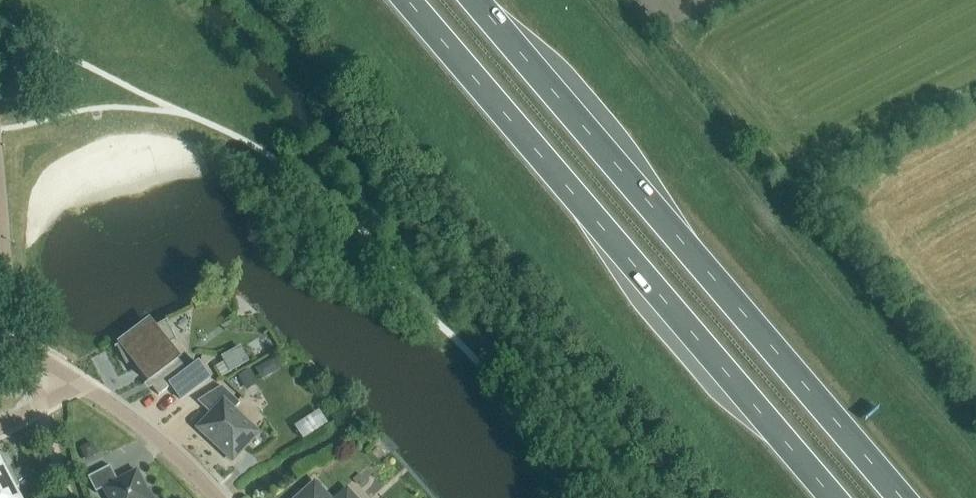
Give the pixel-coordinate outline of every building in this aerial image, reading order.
[(188,372),(167,344),(176,340),(167,322),(168,322),(167,320),(145,332),(136,331),(135,337),(115,348),(115,349),(117,348),(126,365),(133,361),(159,395),(171,386),(180,399),(209,377),(199,363),(188,372)] [(248,364),(240,349),(223,359),(231,373),(248,364)] [(273,359),(264,364),(270,375),(279,370),(273,359)] [(238,377),(245,389),(255,383),(249,371),(238,377)] [(240,403),(221,386),(197,401),(212,415),(200,428),(199,426),(197,428),(210,440),(211,438),(223,449),(222,451),(233,461),(243,450),(241,449),(256,433),(232,411),(240,403)] [(318,422),(324,429),(336,420),(330,412),(318,422)] [(96,452),(91,443),(80,449),(85,458),(96,452)] [(12,490),(18,487),(6,465),(0,468),(0,497),(17,497),(12,490)] [(150,490),(148,491),(137,470),(117,480),(110,466),(88,477),(96,492),(103,488),(108,497),(154,497),(150,490)] [(301,497),(326,497),(314,486),(301,497)]
